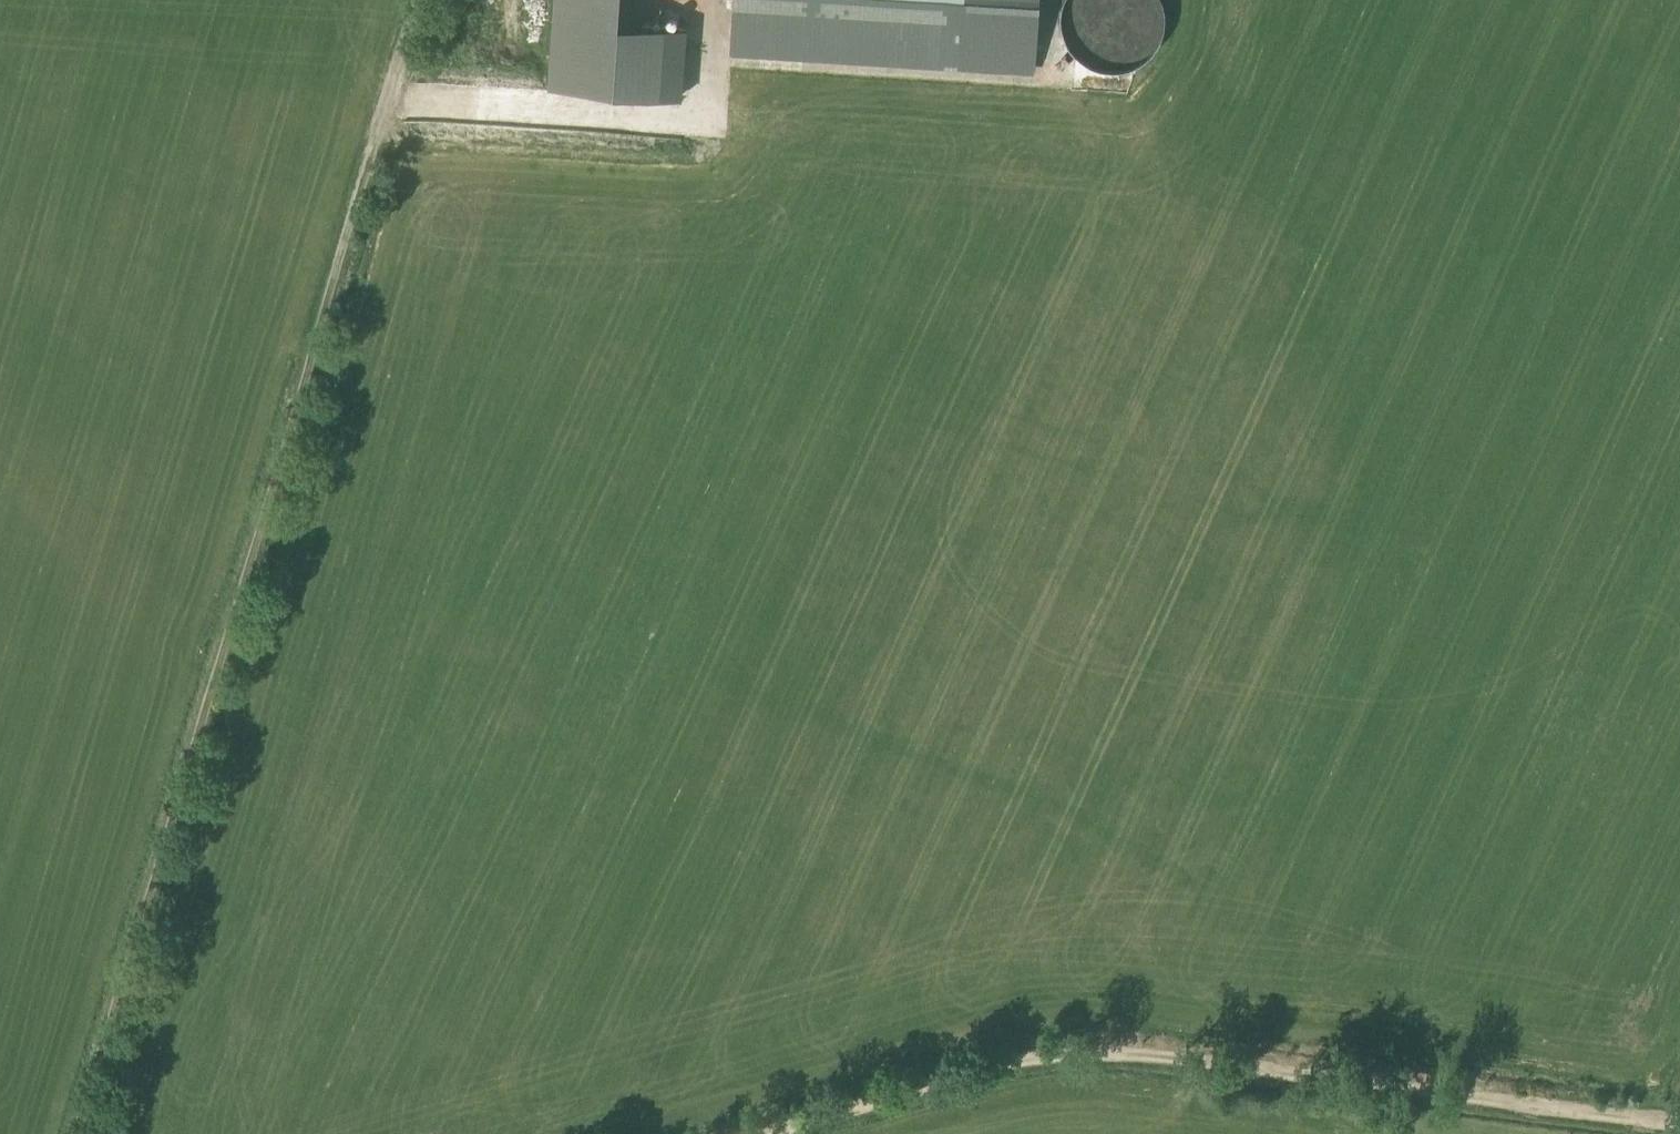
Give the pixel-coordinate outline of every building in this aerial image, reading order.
[(553,86),(680,93),(683,16),(623,11),(623,0),(557,0),(553,86)] [(731,48),(963,64),(1036,68),(1041,0),(734,0),(731,48)] [(1061,10),(1061,19),(1062,28),(1064,37),(1068,45),(1074,52),(1081,59),(1088,64),(1097,68),(1105,70),(1115,70),(1124,69),(1133,67),(1141,63),(1148,58),(1155,51),(1160,44),(1164,35),(1166,26),(1167,17),(1166,8),(1164,0),(1063,0),(1063,1),(1061,10)]
